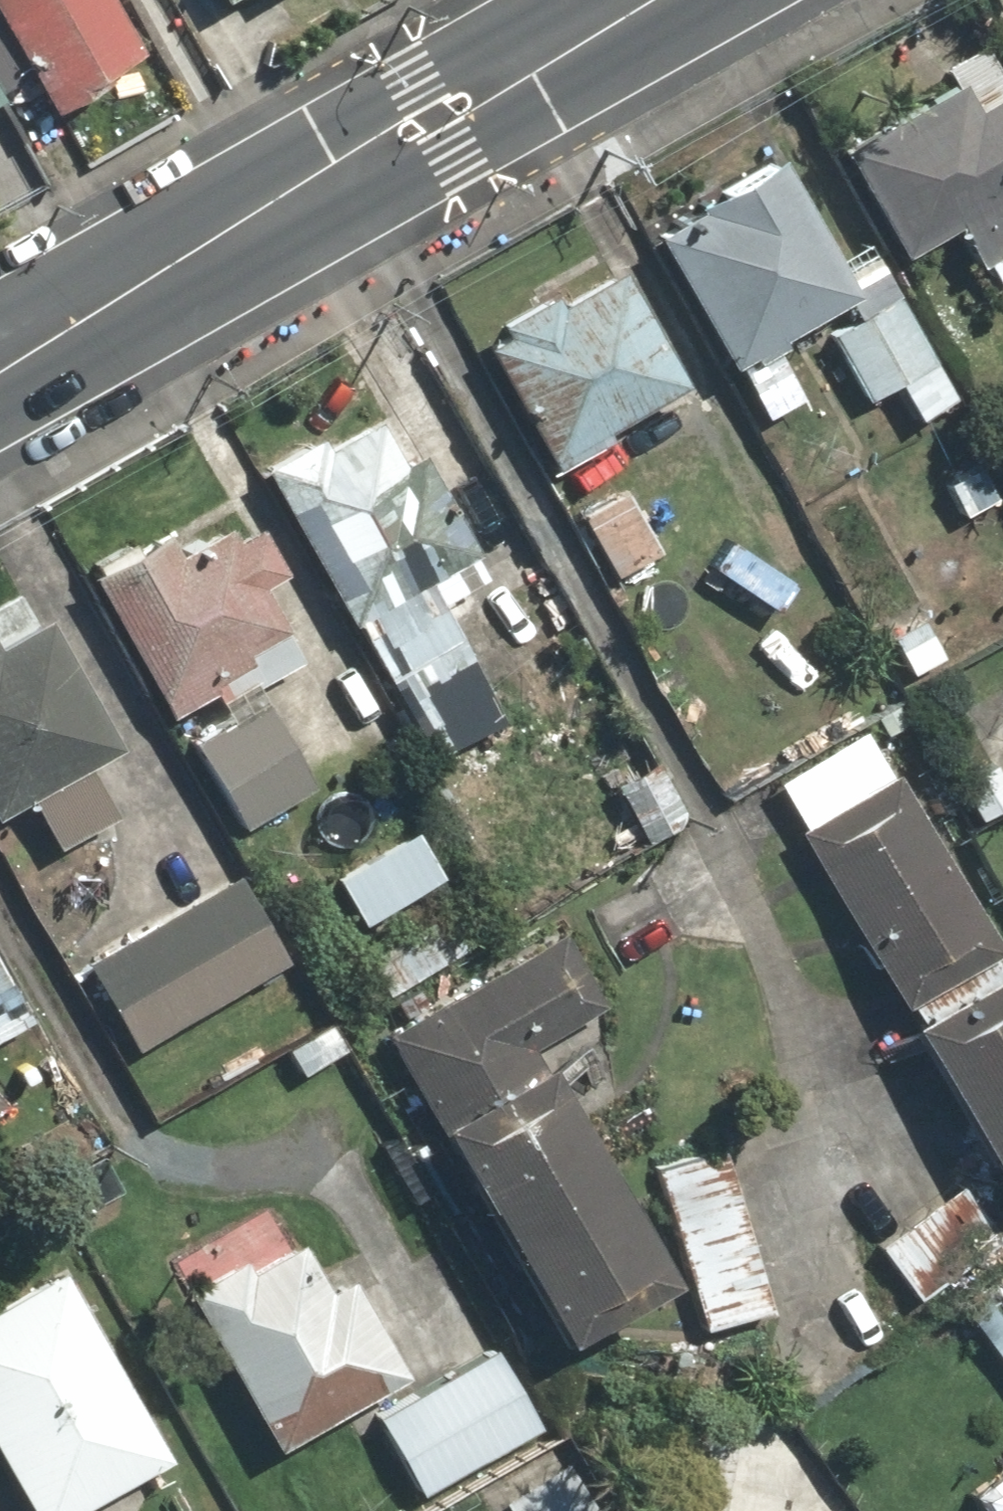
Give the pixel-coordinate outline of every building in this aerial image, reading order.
[(38,115),(134,61),(99,0),(0,0),(0,48),(38,115)] [(991,39),(1002,60),(1002,33),(991,39)] [(940,234),(962,272),(974,265),(985,284),(1002,273),(1002,97),(971,43),(910,78),(918,91),(813,153),(882,268),(940,234)] [(13,96),(0,73),(0,103),(13,96)] [(767,156),(635,236),(715,371),(848,292),(767,156)] [(594,440),(684,387),(610,259),(466,342),(545,479),(599,448),(594,440)] [(815,340),(855,407),(883,390),(906,428),(950,401),(886,296),(815,340)] [(498,720),(433,606),(488,574),(391,402),(254,479),(438,803),(491,773),(470,736),(498,720)] [(1000,497),(977,460),(929,489),(951,527),(1000,497)] [(610,486),(563,514),(603,582),(650,555),(610,486)] [(201,698),(215,724),(175,746),(224,835),(310,788),(252,683),(294,660),(254,589),(272,578),(224,492),(78,574),(160,721),(201,698)] [(817,591),(766,626),(787,655),(838,621),(817,591)] [(110,748),(19,595),(0,606),(0,814),(13,806),(43,856),(108,817),(78,767),(110,748)] [(911,605),(873,629),(904,680),(942,656),(911,605)] [(647,763),(604,787),(637,847),(680,823),(647,763)] [(881,1010),(986,948),(888,782),(783,844),(881,1010)] [(399,832),(323,880),(354,930),(430,881),(399,832)] [(229,876),(72,970),(123,1055),(280,961),(229,876)] [(436,911),(357,961),(380,997),(459,947),(436,911)] [(601,1001),(559,929),(428,1004),(416,984),(382,1004),(394,1024),(362,1042),(539,1347),(656,1279),(522,1047),(601,1001)] [(888,1022),(995,1204),(1002,1200),(1002,978),(993,961),(888,1022)] [(203,1074),(185,1037),(133,1063),(151,1101),(203,1074)] [(720,1139),(645,1159),(691,1332),(766,1312),(720,1139)] [(994,1267),(939,1199),(872,1252),(927,1320),(994,1267)] [(225,1258),(166,1291),(262,1460),(397,1384),(337,1278),(317,1290),(290,1242),(234,1274),(225,1258)] [(0,1289),(0,1479),(19,1510),(81,1510),(169,1460),(51,1259),(0,1289)] [(486,1353),(358,1423),(402,1504),(530,1434),(486,1353)] [(650,1510),(717,1510),(723,1405),(656,1402),(650,1510)] [(490,1498),(498,1510),(587,1510),(552,1457),(490,1498)]
